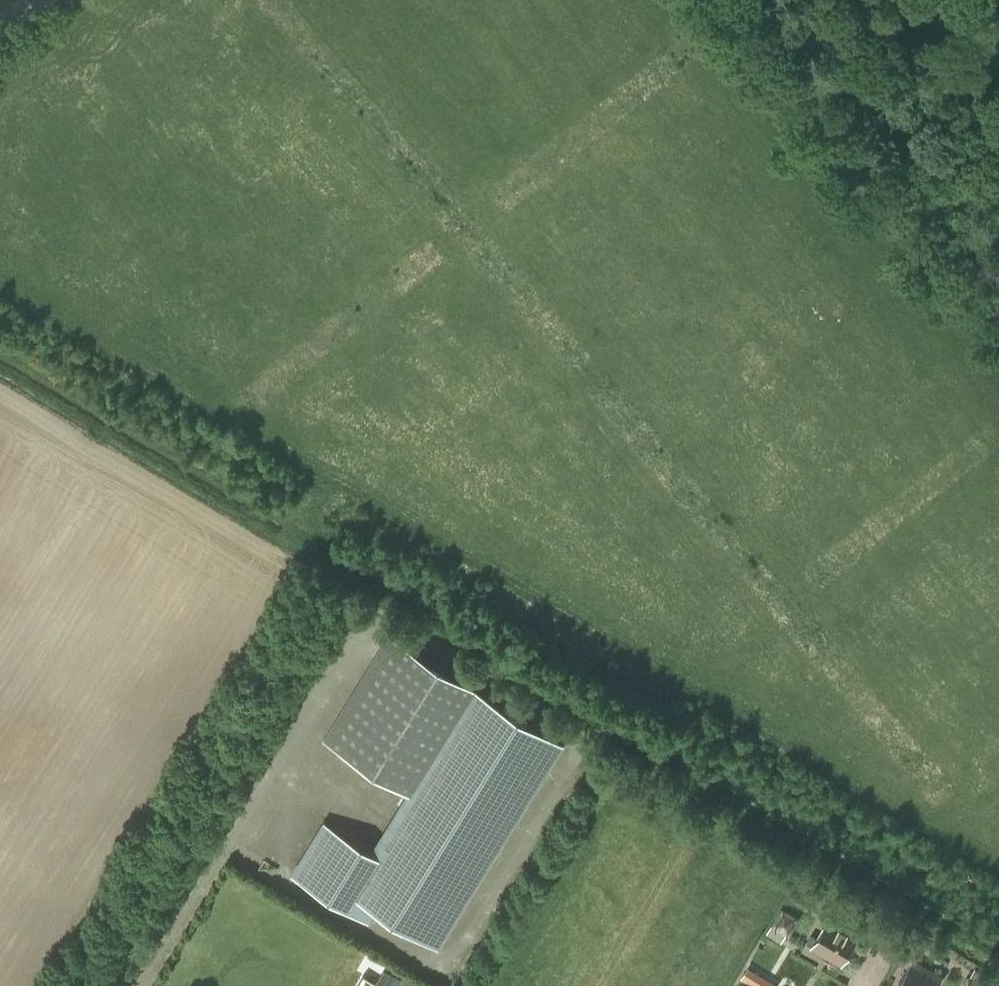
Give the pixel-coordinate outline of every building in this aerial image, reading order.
[(361,896),(377,906),(438,944),(455,915),(456,915),(563,741),(405,644),(341,748),(409,790),(371,851),(383,859),(361,896)] [(383,859),(371,851),(325,822),(295,872),(293,873),(368,920),(377,906),(361,896),(383,859)] [(818,945),(847,962),(863,934),(834,918),(818,945)] [(787,935),(771,926),(766,935),(782,944),(787,935)] [(348,985),(394,985),(402,974),(381,961),(374,974),(361,965),(348,985)] [(907,961),(893,985),(931,985),(936,977),(907,961)] [(741,977),(756,985),(776,985),(778,983),(749,965),(741,977)]
